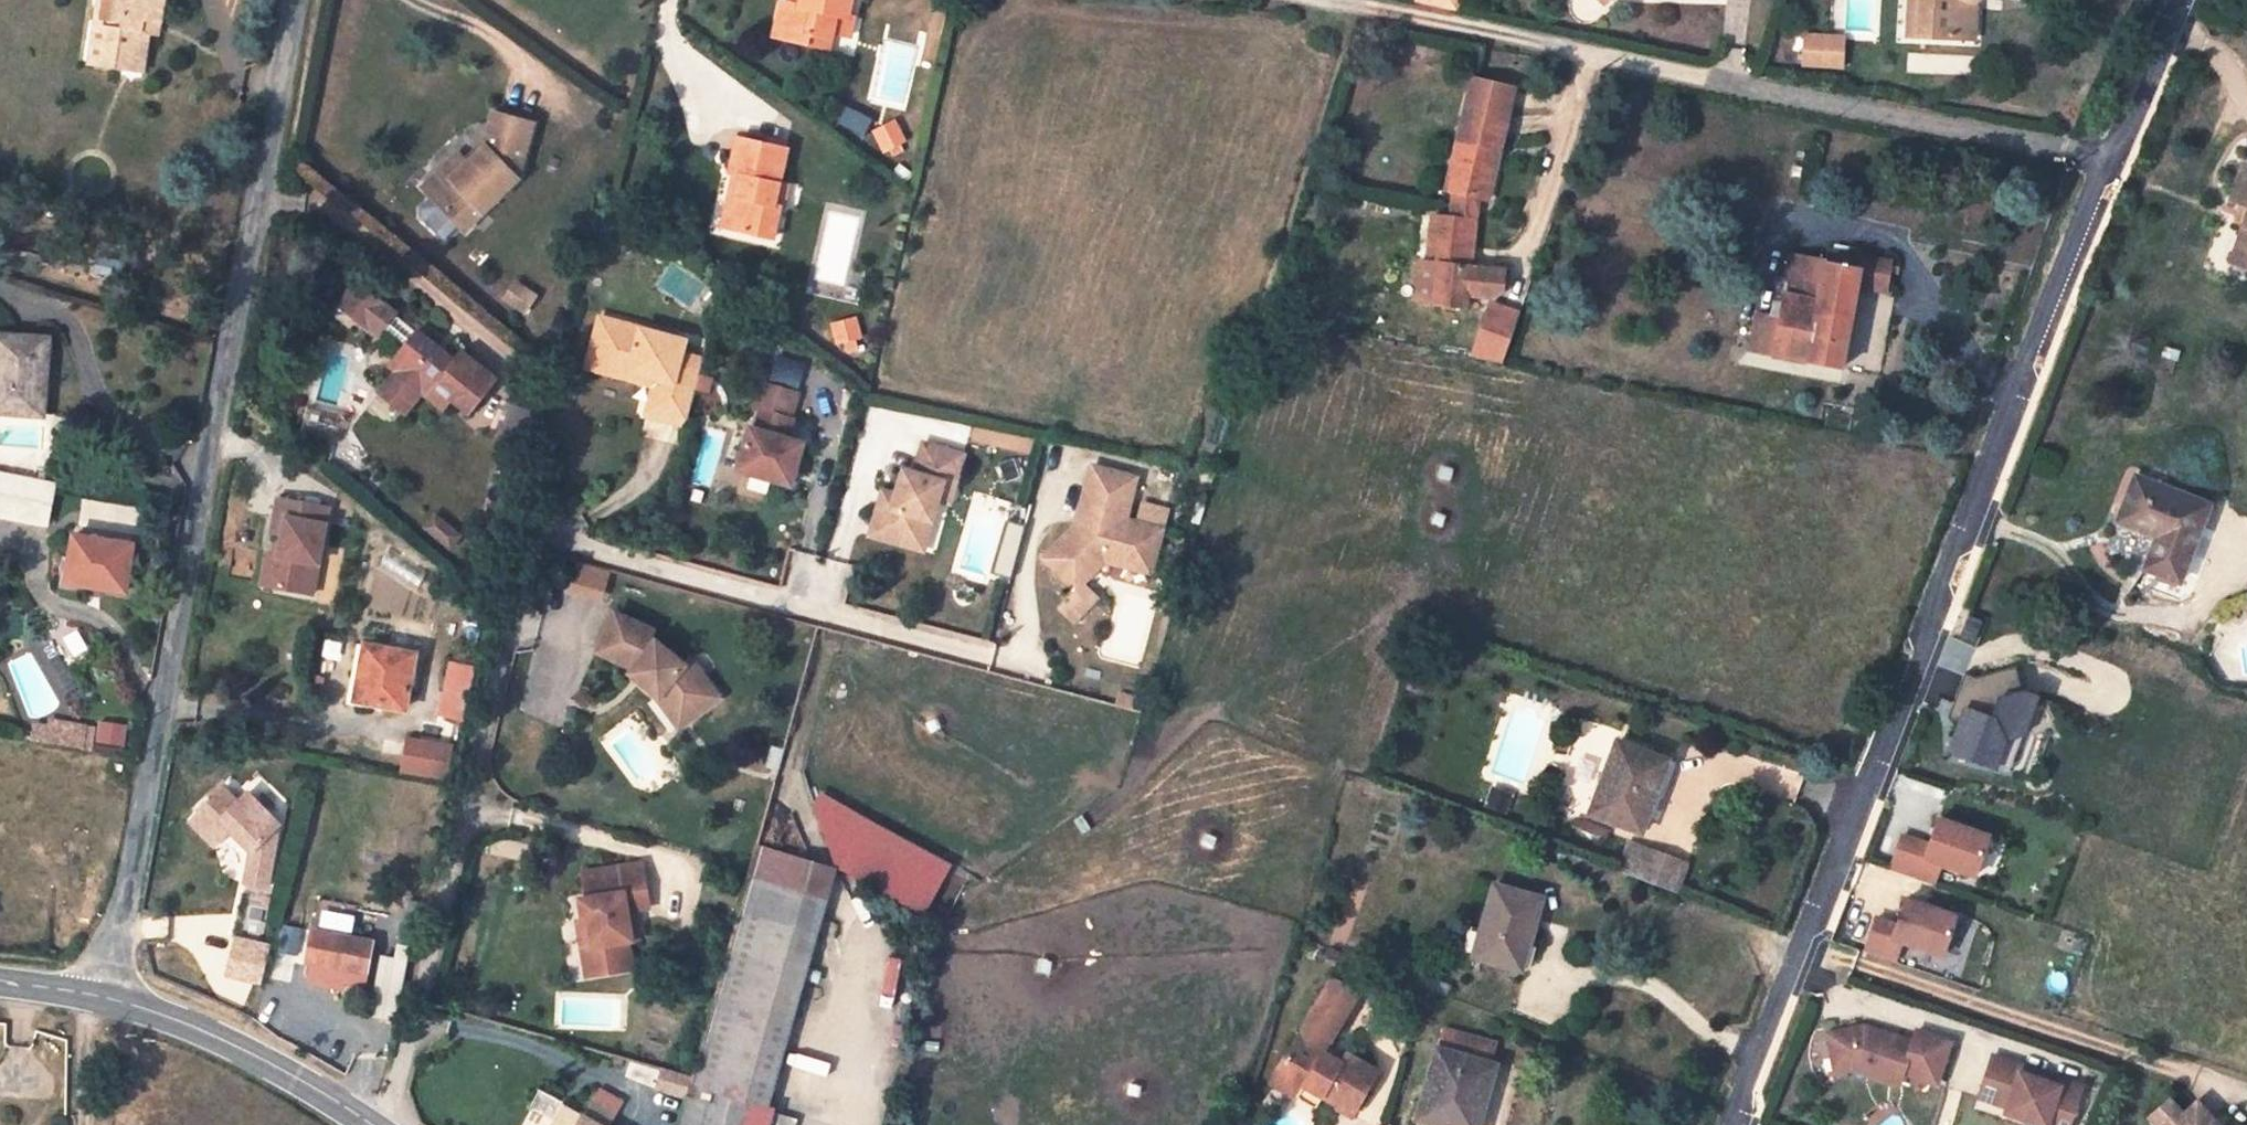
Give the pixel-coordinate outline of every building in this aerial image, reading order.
[(95,26),(106,28),(100,66),(127,70),(128,61),(144,64),(148,35),(151,22),(161,24),(164,0),(99,0),(95,26)] [(810,44),(812,34),(832,38),(833,33),(836,16),(848,19),(849,16),(852,0),(801,0),(799,7),(789,4),(782,3),(775,37),(810,44)] [(1418,1),(1457,9),(1459,0),(1418,0),(1418,1)] [(1920,38),(1920,0),(1906,0),(1906,37),(1920,38)] [(1920,38),(1964,39),(1966,0),(1920,0),(1920,38)] [(1975,0),(1966,0),(1964,39),(1974,40),(1975,0)] [(934,66),(948,7),(934,4),(920,62),(934,66)] [(855,17),(849,16),(848,19),(836,16),(833,33),(851,37),(855,17)] [(159,36),(161,24),(151,22),(148,35),(159,36)] [(90,64),(100,66),(106,28),(95,26),(90,64)] [(1844,69),(1845,33),(1802,33),(1801,69),(1844,69)] [(829,48),(832,38),(812,34),(810,44),(829,48)] [(143,72),(144,64),(128,61),(127,70),(143,72)] [(1432,305),(1433,306),(1466,308),(1467,296),(1493,298),(1502,291),(1504,268),(1470,265),(1476,198),(1488,201),(1508,116),(1515,89),(1471,78),(1465,105),(1456,142),(1465,144),(1453,193),(1451,218),(1431,217),(1427,254),(1437,254),(1436,264),(1432,305)] [(531,124),(493,114),(484,147),(466,164),(431,198),(463,231),(515,179),(531,124)] [(884,149),(888,147),(898,142),(902,140),(894,124),(875,133),(884,149)] [(723,226),(755,233),(757,222),(777,227),(786,185),(778,184),(786,148),(738,139),(729,173),(734,174),(740,175),(736,197),(729,195),(723,226)] [(888,147),(892,155),(903,151),(898,142),(888,147)] [(1445,190),(1453,193),(1465,144),(1456,142),(1445,190)] [(466,164),(456,154),(421,188),(431,198),(466,164)] [(2244,166),(2232,201),(2242,205),(2246,207),(2246,167),(2244,166)] [(734,174),(729,195),(736,197),(740,175),(734,174)] [(2244,226),(2246,218),(2246,207),(2242,205),(2236,223),(2244,226)] [(2231,262),(2246,268),(2246,218),(2244,226),(2232,261),(2231,262)] [(775,238),(777,227),(757,222),(755,233),(775,238)] [(1779,319),(1771,317),(1756,315),(1749,352),(1840,368),(1855,284),(1885,289),(1888,273),(1889,265),(1890,262),(1858,256),(1859,251),(1847,249),(1846,253),(1825,250),(1823,262),(1790,256),(1781,307),(1779,319)] [(1414,304),(1432,305),(1436,264),(1418,262),(1414,304)] [(1897,266),(1889,265),(1888,273),(1896,274),(1897,266)] [(390,281),(375,299),(383,306),(398,288),(390,281)] [(424,391),(443,407),(451,398),(469,413),(496,378),(463,352),(455,360),(418,331),(416,335),(393,316),(394,315),(383,306),(375,299),(357,284),(339,306),(366,328),(368,326),(379,334),(384,328),(406,346),(405,347),(411,352),(397,370),(398,371),(381,392),(406,413),(424,391)] [(1472,357),(1503,368),(1522,315),(1491,304),(1472,357)] [(1773,306),(1771,317),(1779,319),(1781,307),(1773,306)] [(598,320),(585,370),(652,387),(654,380),(603,366),(614,324),(598,320)] [(833,325),(835,332),(858,327),(856,320),(833,325)] [(614,324),(603,366),(654,380),(652,387),(645,413),(684,423),(701,361),(679,355),(683,342),(614,324)] [(835,332),(838,343),(861,337),(858,327),(835,332)] [(0,335),(0,368),(4,369),(1,413),(42,416),(48,339),(0,335)] [(391,365),(397,370),(411,352),(405,347),(391,365)] [(2167,347),(2164,357),(2176,361),(2178,351),(2167,347)] [(747,429),(735,471),(789,487),(801,445),(785,441),(791,420),(788,420),(795,394),(761,384),(753,411),(758,412),(753,431),(747,429)] [(532,445),(541,406),(506,397),(499,424),(507,426),(504,439),(532,445)] [(877,507),(870,529),(918,543),(924,522),(931,524),(937,502),(942,485),(954,488),(963,457),(922,445),(913,475),(902,472),(894,496),(890,511),(877,507)] [(1092,469),(1080,512),(1090,515),(1085,531),(1076,528),(1061,543),(1074,554),(1056,572),(1086,598),(1113,567),(1149,577),(1161,534),(1124,523),(1136,481),(1092,469)] [(0,474),(0,516),(46,526),(54,485),(0,474)] [(2135,477),(2118,522),(2157,537),(2146,568),(2180,581),(2208,505),(2135,477)] [(942,485),(937,502),(949,505),(954,488),(942,485)] [(881,493),(877,507),(890,511),(894,496),(881,493)] [(329,509),(280,500),(273,534),(284,536),(280,556),(274,587),(313,595),(329,509)] [(424,529),(449,550),(460,538),(435,517),(424,529)] [(870,529),(868,537),(922,553),(931,524),(924,522),(918,543),(870,529)] [(132,546),(73,535),(65,582),(125,592),(132,546)] [(1043,560),(1056,572),(1074,554),(1061,543),(1043,560)] [(269,554),(263,585),(274,587),(280,556),(269,554)] [(604,600),(612,570),(577,560),(568,590),(604,600)] [(1967,617),(1959,636),(1972,642),(1980,622),(1967,617)] [(609,618),(595,657),(632,671),(645,680),(641,685),(659,697),(665,689),(688,720),(718,697),(703,678),(699,681),(685,663),(682,665),(654,644),(645,640),(648,632),(609,618)] [(352,707),(354,699),(364,644),(357,643),(346,706),(352,707)] [(364,644),(354,699),(405,710),(410,688),(418,690),(425,655),(364,644)] [(690,660),(685,663),(699,681),(703,678),(690,660)] [(475,666),(458,662),(444,722),(460,726),(475,666)] [(2017,689),(2012,664),(1976,676),(1963,672),(1952,703),(1964,707),(1959,720),(1958,721),(1947,749),(1994,764),(1995,761),(2002,740),(2020,729),(2033,692),(2017,689)] [(632,671),(629,676),(641,685),(645,680),(632,671)] [(665,689),(659,697),(657,698),(679,727),(688,720),(665,689)] [(1116,707),(1133,712),(1136,699),(1119,695),(1116,707)] [(1959,720),(1964,707),(1952,703),(1947,716),(1959,720)] [(69,748),(72,725),(49,721),(48,725),(45,744),(69,748)] [(34,723),(31,742),(45,744),(48,725),(34,723)] [(83,751),(86,729),(86,727),(72,725),(69,748),(83,751)] [(95,730),(86,729),(83,751),(91,752),(95,730)] [(2002,740),(1995,761),(2008,766),(2020,729),(2002,740)] [(399,769),(442,777),(448,745),(405,737),(399,769)] [(1590,815),(1639,832),(1665,761),(1616,743),(1590,815)] [(224,789),(198,815),(214,828),(220,821),(230,830),(251,851),(245,882),(265,886),(267,887),(273,855),(254,850),(279,824),(247,793),(238,802),(224,789)] [(944,876),(813,806),(834,870),(922,917),(944,876)] [(198,815),(191,822),(215,845),(230,830),(220,821),(214,828),(198,815)] [(1888,870),(1932,885),(1939,864),(1972,875),(1986,836),(1935,819),(1926,846),(1899,837),(1888,870)] [(273,855),(279,824),(254,850),(273,855)] [(1573,830),(1602,841),(1605,834),(1575,824),(1573,830)] [(1618,873),(1633,879),(1645,848),(1629,843),(1618,873)] [(834,870),(756,847),(744,892),(781,904),(794,908),(814,913),(821,914),(834,870)] [(1645,848),(1633,879),(1674,893),(1685,862),(1645,848)] [(642,863),(584,871),(588,897),(581,898),(584,920),(590,919),(593,943),(582,945),(586,974),(631,968),(626,939),(631,939),(627,909),(634,908),(648,906),(642,863)] [(1473,957),(1514,969),(1521,945),(1525,946),(1539,899),(1494,886),(1473,957)] [(781,904),(744,892),(737,914),(764,922),(782,928),(815,936),(821,914),(814,913),(794,908),(781,904)] [(1863,953),(1892,963),(1900,942),(1941,956),(1954,916),(1904,899),(1895,926),(1874,919),(1863,953)] [(627,909),(631,939),(638,938),(634,908),(627,909)] [(749,1103),(766,1108),(815,936),(782,928),(764,922),(737,914),(723,964),(678,1124),(743,1124),(749,1103)] [(578,921),(582,945),(593,943),(590,919),(584,920),(578,921)] [(352,928),(341,926),(340,937),(351,939),(352,928)] [(371,943),(351,939),(340,937),(309,931),(304,963),(365,974),(371,943)] [(1296,941),(1292,955),(1306,961),(1311,947),(1296,941)] [(406,947),(397,945),(393,959),(403,962),(406,947)] [(1533,949),(1525,946),(1521,945),(1514,969),(1527,973),(1533,949)] [(389,1019),(403,962),(393,959),(383,957),(369,1014),(389,1019)] [(1421,975),(1417,982),(1446,993),(1449,986),(1421,975)] [(1823,1025),(1827,1049),(1850,1045),(1844,1061),(1891,1080),(1896,1068),(1928,1081),(1944,1040),(1911,1027),(1907,1039),(1889,1032),(1886,1040),(1876,1036),(1879,1028),(1860,1021),(1823,1025)] [(1301,1032),(1286,1058),(1297,1064),(1288,1081),(1301,1089),(1303,1086),(1322,1096),(1352,1113),(1376,1071),(1346,1054),(1345,1057),(1340,1064),(1322,1054),(1326,1047),(1301,1032)] [(1830,1062),(1844,1061),(1850,1045),(1827,1049),(1830,1062)] [(1345,1057),(1326,1047),(1322,1054),(1340,1064),(1345,1057)] [(1443,1124),(1477,1124),(1481,1112),(1473,1109),(1485,1065),(1438,1050),(1419,1117),(1443,1124)] [(1970,1096),(1999,1108),(1997,1113),(2016,1121),(2026,1124),(2037,1124),(2041,1115),(2061,1123),(2073,1091),(2052,1083),(2050,1089),(2013,1075),(2015,1069),(1985,1057),(1970,1096)] [(1286,1058),(1272,1083),(1297,1098),(1301,1089),(1288,1081),(1297,1064),(1286,1058)] [(1473,1109),(1481,1112),(1493,1067),(1485,1065),(1473,1109)] [(1303,1086),(1301,1089),(1297,1098),(1316,1108),(1322,1096),(1303,1086)] [(2197,1103),(2183,1116),(2169,1101),(2149,1119),(2154,1124),(2217,1124),(2197,1103)] [(743,1124),(761,1124),(766,1108),(749,1103),(743,1124)] [(582,1115),(581,1117),(577,1124),(600,1124),(582,1115)] [(2061,1123),(2041,1115),(2037,1124),(2060,1124),(2061,1123)]
